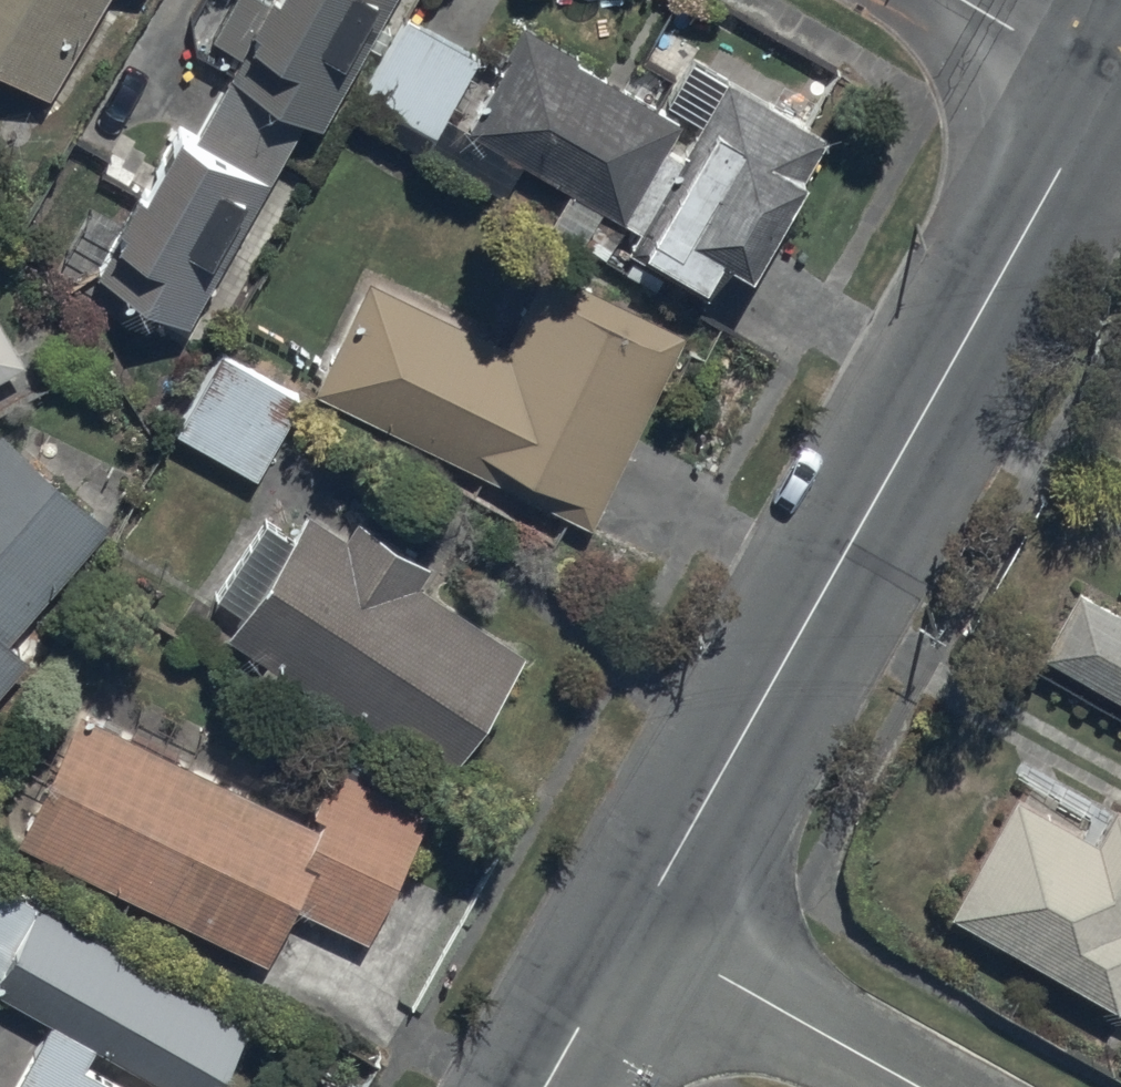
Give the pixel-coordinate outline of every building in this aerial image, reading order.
[(52,107),(112,0),(0,0),(0,78),(52,107)] [(94,281),(191,335),(222,278),(216,275),(251,209),(259,213),(303,133),(323,144),(356,83),(346,78),(380,17),(390,22),(403,0),(288,0),(281,13),(257,0),(239,0),(213,49),(241,64),(199,140),(177,128),(94,281)] [(481,71),(402,30),(359,111),(438,152),(481,71)] [(685,130),(521,42),(466,141),(641,237),(628,260),(713,306),(727,279),(754,293),(805,200),(798,197),(827,145),(695,73),(672,114),(703,131),(683,166),(669,158),(685,130)] [(507,356),(363,288),(312,395),(596,531),(688,339),(547,272),(507,356)] [(304,403),(211,353),(166,439),(258,489),(304,403)] [(0,445),(0,704),(29,669),(10,654),(109,534),(0,445)] [(247,618),(228,648),(451,787),(527,664),(421,599),(436,575),(360,527),(349,545),(308,520),(292,546),(263,528),(218,599),(240,613),(247,618)] [(1081,597),(1040,668),(1120,714),(1120,619),(1081,597)] [(386,781),(343,760),(308,827),(79,714),(13,849),(268,975),(298,915),(368,949),(430,824),(378,798),(386,781)] [(948,925),(1119,1022),(1120,1017),(1120,822),(1118,821),(1100,854),(1016,806),(948,925)] [(97,1056),(151,1086),(224,1086),(253,1030),(0,900),(0,982),(1,983),(0,985),(0,1003),(52,1033),(97,1056)] [(86,1078),(97,1056),(52,1033),(21,1086),(102,1086),(86,1078)]
